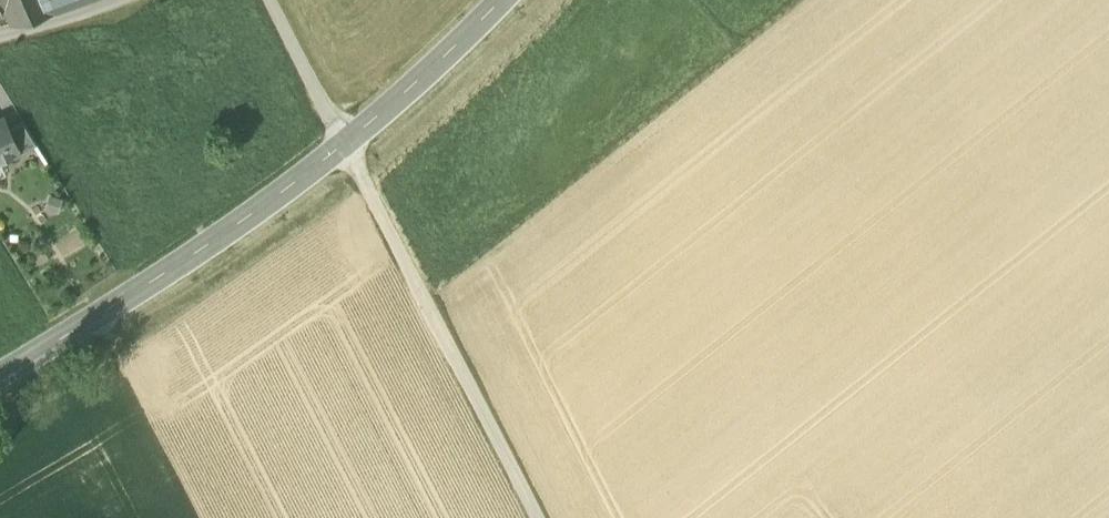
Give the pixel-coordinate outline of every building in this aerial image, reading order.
[(52,12),(47,0),(0,0),(4,10),(10,23),(52,12)] [(52,12),(84,0),(47,0),(52,12)] [(8,128),(19,153),(37,145),(22,122),(8,128)] [(19,153),(8,128),(0,132),(0,162),(19,153)] [(63,199),(48,194),(43,208),(58,214),(63,199)]
